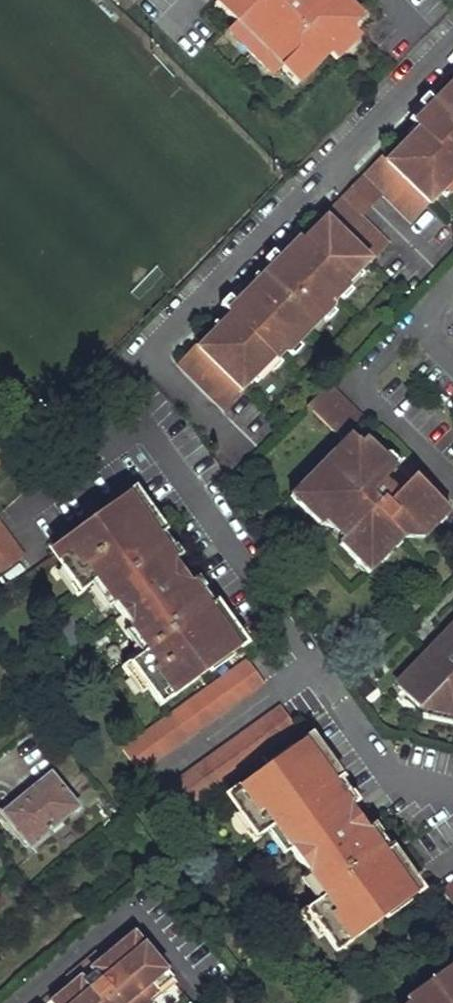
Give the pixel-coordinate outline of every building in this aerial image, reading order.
[(218,2),(236,20),(234,23),(238,27),(249,38),(251,36),(268,51),(265,54),(277,66),(281,69),(283,66),(300,84),(333,51),(332,50),(339,43),(343,46),(356,33),(359,30),(354,25),(365,14),(351,0),(220,0),(218,2)] [(265,54),(268,51),(251,36),(249,38),(238,27),(232,34),(271,73),(277,66),(265,54)] [(332,50),(333,51),(340,58),(361,37),(356,33),(343,46),(339,43),(332,50)] [(364,173),(383,192),(412,221),(442,190),(452,179),(452,83),(436,100),(415,122),(421,127),(389,159),(383,154),(364,173)] [(424,104),(410,118),(415,122),(436,100),(428,93),(421,101),(424,104)] [(364,173),(344,194),(363,212),(383,192),(364,173)] [(442,190),(446,194),(452,186),(452,179),(442,190)] [(329,219),(325,223),(366,264),(371,259),(373,262),(392,242),(363,212),(344,194),(324,214),(329,219)] [(179,361),(227,410),(246,390),(243,387),(274,355),(277,358),(343,292),(340,290),(366,264),(325,223),(298,250),(295,246),(230,310),(234,314),(201,346),(197,342),(179,361)] [(338,508),(356,525),(345,536),(341,541),(371,571),(406,535),(403,531),(412,524),(425,535),(451,509),(416,475),(405,485),(392,472),(383,463),(388,457),(369,438),(364,444),(353,433),(366,418),(329,382),(308,404),(346,439),(292,495),(322,524),(327,519),(338,508)] [(218,470),(234,471),(235,450),(219,450),(218,470)] [(383,463),(392,472),(403,462),(393,453),(388,457),(383,463)] [(97,581),(149,653),(136,663),(143,673),(138,676),(150,692),(161,707),(198,681),(195,676),(190,669),(209,654),(215,662),(243,642),(214,603),(207,609),(190,586),(183,593),(174,579),(165,584),(158,573),(173,563),(156,540),(163,534),(136,496),(92,527),(89,523),(53,550),(65,566),(77,582),(86,575),(92,584),(97,581)] [(327,519),(345,536),(356,525),(338,508),(327,519)] [(411,535),(425,535),(412,524),(403,531),(406,535),(411,535)] [(24,561),(0,529),(0,578),(24,561)] [(158,573),(165,584),(174,579),(183,593),(190,586),(173,563),(158,573)] [(70,584),(78,595),(92,584),(86,575),(77,582),(65,566),(59,570),(70,584)] [(399,685),(420,706),(426,700),(436,710),(440,706),(443,709),(452,709),(452,630),(399,685)] [(190,669),(195,676),(215,662),(209,654),(190,669)] [(126,671),(144,696),(150,692),(138,676),(143,673),(136,663),(126,671)] [(123,752),(138,772),(263,684),(248,664),(123,752)] [(172,819),(295,730),(280,709),(156,797),(172,819)] [(276,828),(326,896),(313,905),(319,914),(316,917),(327,932),(341,949),(376,923),(373,920),(367,912),(388,897),(394,905),(420,885),(394,848),(384,853),(369,831),(361,836),(352,825),(346,829),(338,818),(352,808),(334,783),(342,778),(314,739),(271,772),(267,766),(232,793),(244,811),(256,828),(266,821),(272,830),(276,828)] [(4,812),(30,845),(78,806),(52,774),(4,812)] [(352,825),(361,836),(369,831),(352,808),(338,818),(346,829),(352,825)] [(252,831),(258,840),(272,830),(266,821),(256,828),(244,811),(239,814),(252,831)] [(367,912),(373,920),(394,905),(388,897),(367,912)] [(9,912),(0,902),(0,919),(9,912)] [(303,913),(320,937),(327,932),(316,917),(319,914),(313,905),(303,913)] [(52,1002),(53,1002),(152,1002),(151,1001),(161,993),(155,986),(171,973),(137,932),(104,959),(98,952),(68,977),(74,984),(52,1002)] [(442,989),(451,982),(449,979),(452,976),(452,968),(446,973),(443,971),(434,978),(436,980),(442,989)] [(155,986),(161,993),(151,1001),(152,1002),(158,1002),(180,984),(171,973),(155,986)] [(449,979),(451,982),(442,989),(436,980),(409,999),(411,1002),(452,1002),(452,976),(449,979)]
